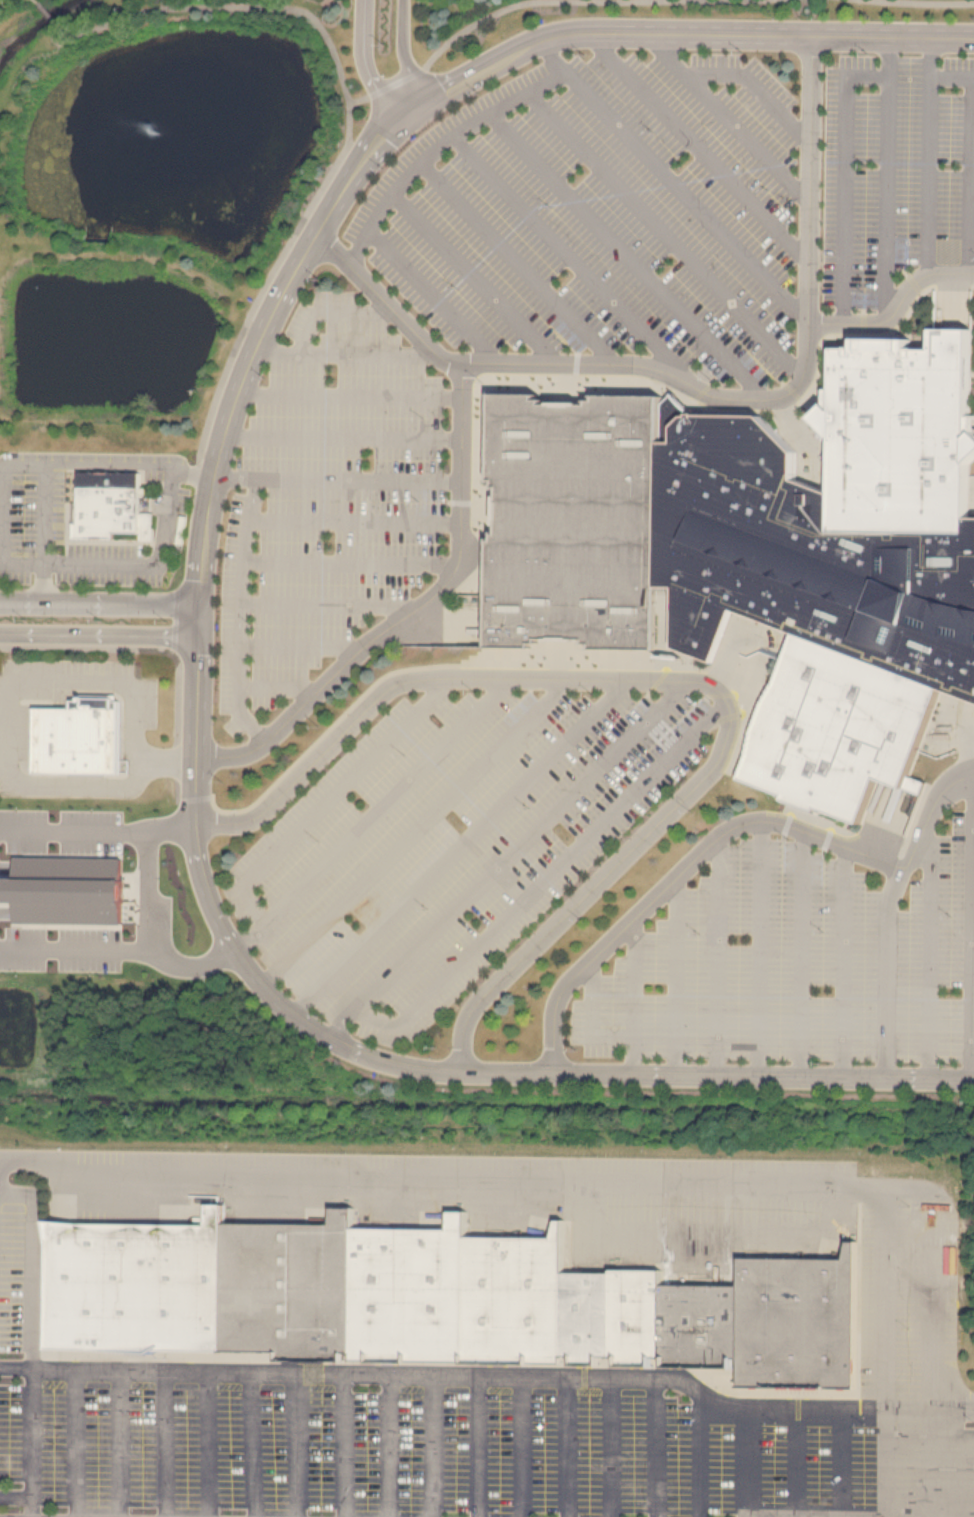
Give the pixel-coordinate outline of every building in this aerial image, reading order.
[(969,530),(969,514),(970,462),(973,458),(973,413),(970,413),(972,328),(934,328),(934,348),(918,348),(918,347),(911,347),(911,339),(884,338),(857,338),(856,346),(849,346),(849,347),(834,347),(834,387),(828,387),(827,403),(820,409),(813,416),(833,436),(832,490),(831,527),(969,530)] [(662,407),(674,391),(688,404),(692,408),(686,414),(675,425),(675,440),(669,440),(661,440),(662,407)] [(493,397),(492,483),(497,483),(497,490),(501,490),(501,513),(501,536),(496,536),(496,543),(492,543),(491,609),(490,649),(536,650),(536,644),(543,645),(543,640),(564,640),(585,640),(585,645),(592,645),(592,649),(659,650),(660,588),(661,440),(662,407),(662,399),(598,398),(598,403),(591,403),(591,407),(566,407),(544,407),(544,402),(538,402),(538,397),(493,397)] [(667,584),(677,584),(677,645),(716,660),(736,607),(798,631),(943,686),(973,698),(973,514),(969,514),(969,530),(831,527),(832,490),(796,477),(796,450),(778,431),(761,414),(697,413),(697,412),(691,412),(691,414),(686,414),(675,425),(675,440),(669,440),(661,440),(660,588),(667,584)] [(81,471),(81,538),(142,538),(142,471),(81,471)] [(742,777),(787,794),(785,798),(802,804),(818,810),(820,807),(847,817),(861,822),(878,777),(904,786),(943,686),(798,631),(778,682),(777,682),(775,688),(774,687),(772,693),(771,693),(769,698),(768,698),(761,715),(755,733),(756,733),(753,739),(754,739),(752,745),(753,745),(751,751),(752,752),(742,777)] [(37,708),(37,772),(121,773),(122,701),(75,701),(75,708),(37,708)] [(28,864),(25,929),(123,932),(119,868),(28,864)] [(52,1221),(52,1347),(227,1349),(228,1226),(52,1221)] [(228,1226),(357,1226),(357,1349),(227,1349),(228,1226)] [(357,1226),(469,1227),(469,1237),(469,1359),(356,1359),(357,1349),(357,1226)] [(469,1237),(568,1237),(568,1272),(567,1360),(469,1359),(469,1237)] [(745,1257),(860,1259),(859,1388),(745,1385),(743,1361),(745,1284),(745,1257)] [(613,1355),(614,1269),(663,1270),(663,1361),(613,1355)] [(666,1285),(740,1286),(740,1363),(663,1361),(666,1285)]
